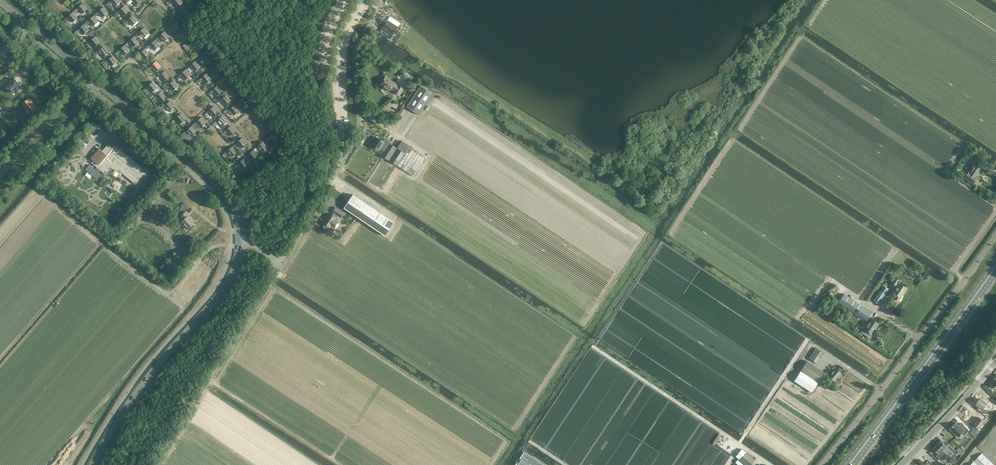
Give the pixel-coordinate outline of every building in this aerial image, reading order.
[(112,3),(115,6),(121,1),(120,0),(111,0),(106,4),(110,9),(112,7),(110,5),(112,3)] [(75,13),(79,9),(82,13),(88,8),(83,3),(77,8),(73,11),(75,13)] [(124,16),(129,11),(124,5),(119,10),(124,16)] [(104,6),(98,11),(94,15),(96,17),(100,13),(103,17),(109,12),(104,6)] [(187,17),(192,12),(187,7),(182,12),(187,17)] [(78,17),(75,13),(73,11),(68,16),(73,22),(78,17)] [(86,25),(90,22),(93,25),(99,21),(94,15),(84,24),(86,25)] [(128,20),(124,24),(125,25),(129,22),(133,26),(138,21),(133,15),(130,18),(128,20)] [(388,20),(380,32),(390,39),(398,26),(400,23),(390,16),(388,20)] [(169,31),(173,27),(176,31),(182,26),(177,20),(167,29),(169,31)] [(84,24),(79,29),(74,33),(76,35),(80,31),(84,34),(89,29),(84,24)] [(143,38),(149,33),(144,27),(138,32),(143,38)] [(180,35),(177,37),(179,39),(181,36),(185,40),(191,35),(186,30),(180,35)] [(164,42),(170,37),(165,31),(155,40),(156,41),(161,38),(164,42)] [(400,44),(403,39),(397,35),(394,40),(400,44)] [(95,47),(100,42),(95,36),(90,41),(95,47)] [(133,46),(139,41),(134,36),(129,41),(133,46)] [(188,47),(190,46),(194,50),(199,45),(194,39),(187,46),(188,45),(186,43),(182,45),(187,51),(189,48),(188,47)] [(160,45),(156,41),(155,40),(149,45),(154,50),(160,45)] [(0,49),(0,55),(1,56),(9,49),(5,44),(0,49)] [(119,50),(115,53),(116,55),(121,51),(124,55),(129,50),(124,45),(119,50)] [(98,51),(94,55),(95,56),(100,52),(103,56),(108,51),(104,46),(98,51)] [(150,54),(146,49),(145,48),(140,53),(145,59),(150,54)] [(205,52),(200,57),(195,60),(198,63),(202,59),(205,62),(210,57),(205,52)] [(104,66),(109,63),(112,66),(117,61),(112,56),(102,64),(104,66)] [(156,71),(161,66),(156,60),(151,65),(156,71)] [(200,66),(198,63),(195,60),(190,65),(195,71),(200,66)] [(29,66),(25,62),(17,68),(22,74),(28,69),(27,68),(29,66)] [(216,75),(221,70),(216,64),(211,69),(216,75)] [(185,79),(191,74),(186,69),(180,74),(185,79)] [(170,76),(165,70),(159,75),(164,81),(170,76)] [(199,83),(203,80),(206,83),(211,78),(206,73),(197,81),(199,83)] [(380,85),(390,91),(391,90),(399,95),(405,87),(398,83),(398,84),(386,76),(380,85)] [(5,85),(6,88),(7,87),(11,91),(14,89),(17,92),(21,88),(18,85),(19,84),(14,78),(11,81),(10,80),(9,81),(8,82),(7,82),(5,84),(5,85)] [(166,90),(170,87),(173,90),(179,85),(174,80),(164,88),(166,90)] [(152,91),(158,87),(153,81),(147,86),(152,91)] [(49,82),(46,85),(54,92),(57,90),(49,82)] [(217,96),(223,91),(217,85),(209,93),(210,94),(213,92),(217,96)] [(420,85),(418,89),(407,106),(419,115),(433,94),(420,85)] [(161,91),(156,96),(152,99),(153,101),(158,98),(161,101),(166,96),(161,91)] [(226,105),(231,100),(226,95),(221,100),(226,105)] [(245,96),(239,101),(235,104),(237,106),(239,104),(240,105),(241,104),(240,103),(241,103),(244,106),(249,101),(245,96)] [(29,99),(23,104),(31,114),(38,109),(29,99)] [(165,109),(166,107),(169,111),(175,106),(170,101),(160,110),(162,111),(163,110),(164,110),(165,109)] [(233,115),(234,115),(240,110),(235,104),(228,110),(226,108),(224,110),(225,111),(224,112),(225,113),(227,115),(230,112),(231,113),(233,115)] [(213,116),(219,111),(214,106),(208,111),(213,116)] [(180,123),(186,118),(181,113),(175,118),(180,123)] [(214,126),(219,122),(222,126),(227,121),(223,115),(213,124),(214,126)] [(201,117),(196,122),(192,125),(196,130),(198,129),(196,127),(195,126),(196,125),(197,126),(197,125),(200,128),(206,122),(201,117)] [(221,129),(219,131),(221,134),(231,125),(229,123),(221,130),(221,129)] [(190,137),(191,136),(194,133),(195,134),(198,132),(192,125),(182,134),(184,136),(187,133),(188,134),(190,137)] [(231,125),(221,134),(223,136),(227,132),(230,135),(236,130),(231,125)] [(274,140),(280,135),(275,130),(269,135),(274,140)] [(241,148),(247,143),(242,137),(236,142),(241,148)] [(374,143),(372,145),(379,150),(381,148),(384,151),(381,155),(398,166),(413,176),(426,156),(410,146),(405,143),(402,140),(397,148),(390,143),(391,141),(386,138),(385,140),(383,139),(382,141),(377,137),(374,143)] [(263,141),(260,143),(257,146),(262,151),(268,146),(263,141)] [(91,162),(104,173),(105,174),(107,172),(112,167),(118,171),(121,172),(121,171),(136,183),(141,178),(143,180),(150,172),(145,168),(144,169),(118,146),(119,144),(115,149),(108,143),(102,150),(99,148),(91,158),(93,160),(91,162)] [(224,157),(229,153),(232,156),(237,151),(232,146),(222,155),(224,157)] [(252,160),(258,155),(253,149),(248,154),(252,160)] [(974,164),(977,160),(973,157),(972,157),(967,154),(965,157),(970,161),(974,164)] [(243,169),(248,164),(243,158),(238,163),(243,169)] [(969,171),(965,178),(973,184),(978,177),(976,176),(982,169),(975,164),(970,171),(969,171)] [(344,208),(385,236),(394,223),(353,194),(344,208)] [(323,223),(324,224),(324,225),(324,226),(324,227),(325,227),(326,228),(327,228),(328,227),(329,226),(330,227),(331,226),(334,228),(339,221),(336,219),(338,216),(341,218),(344,213),(335,207),(332,212),(333,213),(332,215),(329,213),(323,223)] [(181,220),(182,221),(190,230),(196,224),(193,221),(194,220),(186,211),(181,216),(182,218),(181,220)] [(196,249),(194,247),(188,252),(190,255),(196,249)] [(901,297),(907,288),(898,282),(899,280),(895,277),(892,283),(895,286),(896,285),(897,286),(892,292),(896,295),(894,298),(899,301),(901,297)] [(885,294),(888,289),(884,286),(880,291),(873,301),(883,307),(890,297),(885,294)] [(868,322),(863,329),(861,332),(869,337),(871,334),(879,323),(871,318),(870,319),(867,317),(871,312),(844,294),(838,302),(865,320),(868,322)] [(815,348),(809,358),(818,364),(824,354),(815,348)] [(812,392),(818,383),(825,372),(807,361),(794,381),(812,392)] [(832,371),(828,376),(834,381),(841,373),(833,366),(831,369),(832,371)] [(983,410),(985,407),(986,407),(986,408),(989,410),(991,406),(988,403),(987,404),(980,399),(976,404),(983,410)] [(980,417),(972,427),(976,431),(979,428),(985,421),(980,417)] [(956,422),(950,429),(959,437),(962,433),(964,435),(969,430),(962,423),(961,423),(962,424),(961,426),(960,425),(959,426),(956,422)] [(715,445),(718,447),(724,437),(721,435),(715,445)] [(950,451),(953,454),(955,451),(948,444),(946,446),(941,440),(937,444),(947,454),(950,451)] [(949,456),(947,454),(937,444),(933,448),(939,454),(940,453),(945,457),(945,456),(947,459),(949,456)] [(746,453),(741,450),(736,457),(739,460),(745,464),(751,464),(750,464),(755,460),(746,453)] [(517,464),(545,464),(526,452),(517,464)] [(982,453),(970,464),(995,464),(982,453)]
